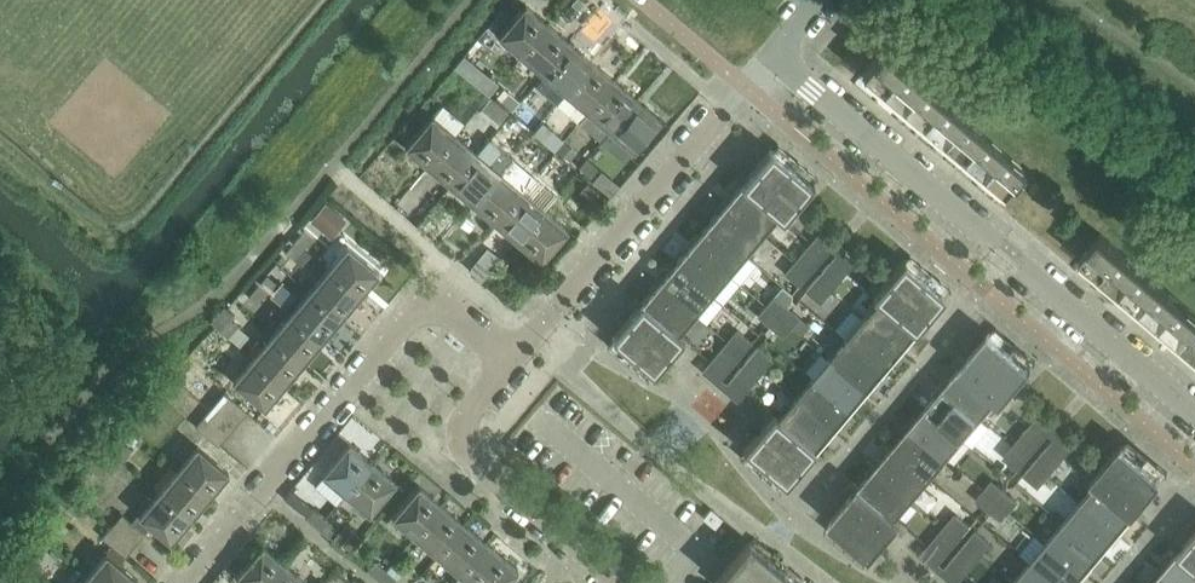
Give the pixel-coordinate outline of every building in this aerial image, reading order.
[(499,36),(522,55),(549,24),(526,4),(499,36)] [(549,24),(522,55),(545,74),(572,43),(549,24)] [(572,43),(545,74),(566,93),(593,61),(572,43)] [(882,49),(862,74),(882,91),(903,66),(882,49)] [(455,66),(455,67),(466,76),(476,64),(465,55),(455,66)] [(593,61),(566,93),(589,112),(615,80),(593,61)] [(903,66),(882,91),(902,108),(923,83),(903,66)] [(487,73),(478,85),(489,94),(498,82),(487,73)] [(638,99),(615,80),(589,112),(611,130),(638,99)] [(923,83),(902,108),(923,125),(943,100),(923,83)] [(508,92),(501,102),(512,110),(519,101),(508,92)] [(490,98),(479,112),(497,127),(508,113),(490,98)] [(661,118),(638,99),(611,130),(634,150),(661,118)] [(943,100),(923,125),(943,142),(964,118),(943,100)] [(405,146),(429,166),(456,134),(432,114),(405,146)] [(964,118),(943,142),(963,159),(984,135),(964,118)] [(553,131),(545,141),(548,145),(556,150),(564,140),(553,131)] [(456,134),(429,166),(451,184),(478,152),(456,134)] [(984,135),(963,159),(983,176),(1004,152),(984,135)] [(556,150),(562,156),(569,162),(577,151),(564,140),(556,150)] [(771,149),(748,176),(742,183),(779,214),(778,215),(783,219),(814,183),(813,182),(812,183),(771,149)] [(478,152),(451,184),(473,203),(500,171),(478,152)] [(1004,152),(983,176),(1004,193),(1024,169),(1004,152)] [(572,165),(569,162),(562,156),(554,165),(563,175),(572,165)] [(597,169),(586,159),(579,167),(590,177),(597,169)] [(500,171),(473,203),(496,222),(522,190),(500,171)] [(580,191),(591,201),(598,193),(587,183),(580,191)] [(742,183),(732,195),(725,203),(762,234),(778,215),(779,214),(742,183)] [(522,190),(496,222),(518,241),(545,209),(522,190)] [(326,203),(311,222),(332,239),(347,221),(326,203)] [(725,203),(718,211),(708,223),(745,254),(762,234),(725,203)] [(545,209),(518,241),(541,260),(568,228),(545,209)] [(708,223),(698,235),(692,243),(729,274),(745,254),(708,223)] [(305,231),(296,242),(304,248),(313,238),(305,231)] [(1101,233),(1080,258),(1093,268),(1101,275),(1121,251),(1101,233)] [(820,235),(814,242),(800,259),(813,270),(833,246),(820,235)] [(304,248),(296,242),(287,253),(295,259),(304,248)] [(692,243),(684,251),(675,263),(712,294),(729,274),(692,243)] [(348,245),(328,269),(360,296),(380,272),(348,245)] [(839,251),(819,274),(832,285),(852,262),(839,251)] [(1121,251),(1101,275),(1121,292),(1141,268),(1121,251)] [(813,270),(800,259),(796,263),(793,267),(806,278),(813,270)] [(904,259),(880,288),(873,296),(878,300),(879,298),(916,330),(922,323),(945,295),(904,261),(905,260),(904,259)] [(675,263),(665,275),(658,283),(695,314),(712,294),(675,263)] [(806,278),(793,267),(786,275),(789,277),(799,286),(806,278)] [(1093,268),(1086,276),(1094,283),(1101,275),(1093,268)] [(1141,268),(1121,292),(1141,309),(1162,285),(1141,268)] [(360,296),(328,269),(309,291),(341,318),(360,296)] [(832,285),(819,274),(812,282),(825,293),(828,290),(832,285)] [(267,275),(258,287),(266,293),(275,282),(267,275)] [(825,293),(812,282),(805,291),(815,299),(818,301),(825,293)] [(658,283),(651,291),(641,303),(678,334),(679,333),(695,314),(658,283)] [(1162,285),(1141,309),(1161,326),(1182,302),(1162,285)] [(256,305),(266,293),(258,287),(248,298),(256,305)] [(341,318),(309,291),(291,313),(322,340),(341,318)] [(785,308),(772,298),(766,305),(778,316),(785,308)] [(879,298),(878,300),(862,318),(899,350),(916,330),(879,298)] [(1161,326),(1182,343),(1194,327),(1194,313),(1182,302),(1161,326)] [(678,334),(641,303),(635,310),(612,337),(653,371),(651,373),(653,374),(684,337),(679,333),(678,334)] [(778,316),(766,305),(759,313),(772,324),(778,316)] [(785,308),(778,316),(791,327),(798,319),(785,308)] [(229,310),(215,326),(227,337),(237,326),(230,319),(233,315),(229,310)] [(322,340),(291,313),(272,335),(304,362),(322,340)] [(791,327),(778,316),(772,324),(785,335),(791,327)] [(899,350),(862,318),(845,338),(882,370),(899,350)] [(1182,343),(1194,355),(1194,327),(1182,343)] [(752,342),(742,334),(739,331),(732,339),(745,350),(752,342)] [(990,333),(966,360),(960,367),(997,398),(996,400),(1001,404),(1032,367),(1031,366),(1030,367),(990,333)] [(304,362),(272,335),(253,357),(285,384),(304,362)] [(882,370),(845,338),(828,358),(865,389),(882,370)] [(745,350),(732,339),(726,347),(739,358),(745,350)] [(718,382),(739,358),(726,347),(705,371),(718,382)] [(770,358),(767,355),(758,347),(751,355),(764,366),(770,358)] [(764,366),(751,355),(744,363),(757,374),(760,369),(764,366)] [(285,384),(253,357),(233,381),(265,407),(285,384)] [(865,389),(828,358),(811,378),(849,409),(865,389)] [(744,363),(727,383),(724,387),(737,397),(757,374),(744,363)] [(960,367),(951,379),(943,387),(981,418),(996,400),(997,398),(960,367)] [(849,409),(811,378),(795,398),(832,429),(849,409)] [(176,380),(166,391),(174,398),(184,387),(176,380)] [(943,387),(937,395),(927,407),(964,438),(981,418),(943,387)] [(225,392),(215,403),(238,423),(248,412),(225,392)] [(795,398),(779,417),(778,418),(815,449),(832,429),(795,398)] [(238,423),(215,403),(205,415),(229,434),(238,423)] [(927,407),(917,419),(910,427),(947,458),(964,438),(927,407)] [(774,413),(767,421),(743,450),(744,451),(745,449),(786,483),(815,449),(778,418),(779,417),(774,413)] [(229,434),(205,415),(196,426),(219,446),(229,434)] [(1052,430),(1039,419),(1032,427),(1045,438),(1049,433),(1052,430)] [(910,427),(903,435),(893,447),(930,478),(947,458),(910,427)] [(1045,438),(1032,427),(1025,435),(1038,446),(1045,438)] [(1025,435),(1019,443),(1032,454),(1038,446),(1025,435)] [(1070,446),(1057,435),(1054,438),(1051,443),(1063,454),(1070,446)] [(131,449),(123,442),(113,454),(121,461),(131,449)] [(323,474),(346,493),(373,461),(350,442),(323,474)] [(1032,454),(1019,443),(1012,451),(1025,462),(1032,454)] [(1063,454),(1051,443),(1044,451),(1057,462),(1063,454)] [(1123,443),(1098,472),(1092,480),(1096,484),(1097,483),(1134,514),(1163,479),(1123,445),(1124,444),(1123,443)] [(197,446),(178,469),(209,496),(229,473),(197,446)] [(893,447),(883,459),(876,467),(913,498),(930,478),(893,447)] [(1025,462),(1012,451),(1005,459),(1008,462),(1018,470),(1025,462)] [(1044,451),(1037,459),(1050,470),(1057,462),(1044,451)] [(113,454),(105,464),(113,471),(121,461),(113,454)] [(1050,470),(1037,459),(1030,467),(1043,478),(1046,474),(1050,470)] [(397,481),(373,461),(346,493),(369,513),(397,481)] [(876,467),(869,475),(859,487),(896,518),(897,517),(913,498),(876,467)] [(1043,478),(1030,467),(1024,475),(1033,483),(1036,486),(1043,478)] [(209,496),(178,469),(159,492),(190,519),(209,496)] [(1004,492),(991,482),(984,490),(997,500),(1004,492)] [(1097,483),(1096,484),(1081,503),(1118,534),(1134,514),(1097,483)] [(392,517),(416,537),(443,505),(419,485),(392,517)] [(833,519),(831,521),(871,555),(870,557),(871,558),(902,521),(897,517),(896,518),(859,487),(832,519),(833,519)] [(997,500),(984,490),(978,497),(991,508),(997,500)] [(190,519),(159,492),(139,515),(152,525),(171,542),(190,519)] [(1017,503),(1004,492),(997,500),(1010,511),(1017,503)] [(1010,511),(997,500),(991,508),(1003,519),(1010,511)] [(1118,534),(1081,503),(1064,523),(1101,554),(1118,534)] [(465,524),(443,505),(416,537),(438,555),(465,524)] [(715,526),(721,518),(711,509),(704,518),(715,526)] [(313,510),(306,518),(317,527),(324,519),(313,510)] [(133,523),(122,513),(112,525),(135,544),(145,533),(133,523)] [(139,515),(133,523),(145,533),(152,525),(139,515)] [(964,534),(971,526),(961,518),(958,515),(951,523),(964,534)] [(335,528),(324,519),(317,527),(328,536),(335,528)] [(964,534),(951,523),(948,527),(944,531),(957,542),(964,534)] [(1101,554),(1064,523),(1047,543),(1084,574),(1101,554)] [(487,542),(465,524),(438,555),(460,574),(487,542)] [(135,544),(112,525),(102,537),(113,546),(125,556),(135,544)] [(944,531),(937,539),(950,550),(957,542),(944,531)] [(989,542),(986,539),(976,531),(969,539),(982,550),(989,542)] [(1185,544),(1179,551),(1194,565),(1194,532),(1185,544)] [(36,534),(27,545),(40,556),(50,545),(36,534)] [(950,550),(937,539),(931,547),(944,558),(950,550)] [(982,550),(969,539),(963,547),(976,558),(979,554),(982,550)] [(487,542),(460,574),(471,582),(506,582),(518,569),(487,542)] [(749,542),(714,582),(744,582),(767,556),(749,542)] [(1047,543),(1030,562),(1054,582),(1076,582),(1084,574),(1047,543)] [(244,582),(270,582),(286,565),(263,545),(236,576),(244,582)] [(113,546),(106,553),(119,564),(125,556),(113,546)] [(944,558),(931,547),(930,548),(924,555),(937,566),(940,563),(944,558)] [(963,547),(956,555),(969,566),(976,558),(963,547)] [(1169,563),(1162,571),(1176,582),(1194,582),(1194,565),(1179,551),(1169,563)] [(87,577),(94,582),(136,582),(138,580),(119,564),(106,553),(87,577)] [(969,566),(956,555),(949,563),(962,574),(969,566)] [(769,558),(767,556),(744,582),(772,582),(783,570),(769,558)] [(375,562),(368,570),(379,580),(386,571),(375,562)] [(1030,562),(1013,582),(1014,582),(1054,582),(1030,562)] [(962,574),(949,563),(945,567),(942,571),(955,582),(961,574),(962,574)] [(286,565),(270,582),(307,582),(286,565)] [(391,566),(386,571),(396,580),(397,580),(402,575),(391,566)] [(783,570),(772,582),(799,582),(783,570)] [(386,571),(379,580),(383,582),(395,582),(397,580),(396,580),(386,571)] [(1155,579),(1152,582),(1176,582),(1162,571),(1155,579)]
